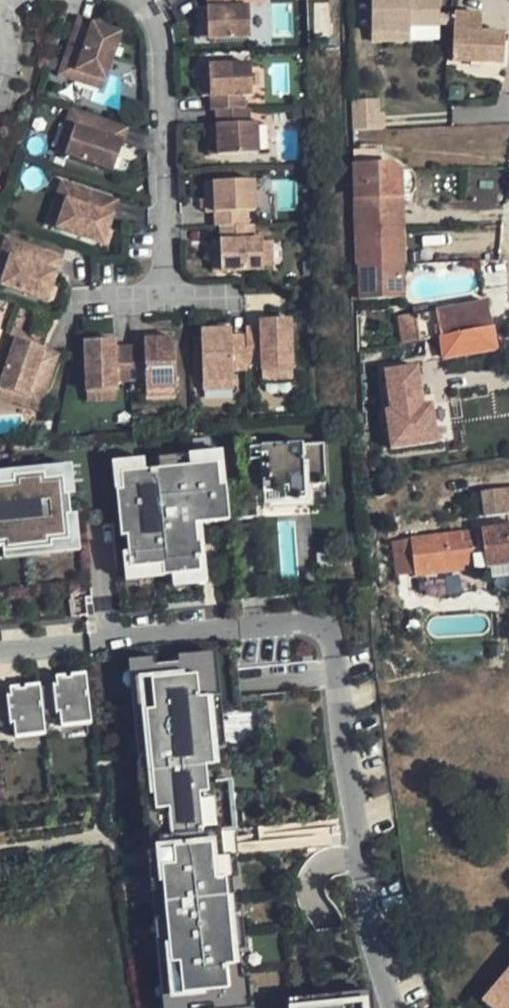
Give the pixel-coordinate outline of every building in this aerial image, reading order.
[(210,39),(251,38),(250,9),(241,9),(241,0),(209,0),(209,9),(201,9),(201,25),(210,25),(210,39)] [(372,46),(437,46),(437,3),(407,3),(407,0),(371,0),(372,46)] [(329,34),(329,2),(312,3),(312,34),(329,34)] [(447,64),(499,65),(499,36),(475,35),(475,18),(448,17),(447,64)] [(82,20),(63,76),(77,82),(80,72),(108,82),(124,35),(110,30),(109,35),(95,31),(97,26),(82,20)] [(210,39),(210,25),(201,25),(201,31),(201,39),(210,39)] [(109,35),(110,30),(97,26),(95,31),(109,35)] [(218,111),(245,110),(245,95),(252,96),(252,92),(251,67),(251,64),(211,66),(211,81),(203,81),(204,98),(213,97),(212,112),(218,111)] [(211,81),(211,66),(203,67),(203,71),(203,81),(211,81)] [(108,82),(80,72),(77,82),(82,83),(105,91),(108,82)] [(369,99),(349,100),(352,165),(379,164),(378,149),(365,150),(364,130),(370,129),(369,99)] [(251,125),(251,110),(245,110),(218,111),(218,125),(210,125),(210,140),(219,140),(219,155),(260,154),(260,150),(259,126),(259,125),(251,125)] [(77,130),(69,157),(115,173),(120,159),(114,156),(118,144),(124,146),(129,130),(74,112),(68,127),(77,130)] [(69,157),(77,130),(68,127),(66,134),(59,154),(69,157)] [(219,155),(219,140),(210,140),(210,147),(210,155),(219,155)] [(124,146),(118,144),(114,156),(120,159),(124,146)] [(408,170),(395,170),(391,164),(379,164),(352,165),(353,197),(397,194),(409,193),(408,170)] [(222,228),(250,227),(250,213),(256,212),(256,210),(256,184),(256,182),(216,183),(216,198),(208,199),(208,214),(217,214),(217,228),(222,228)] [(216,198),(216,183),(208,184),(208,190),(208,199),(216,198)] [(70,202),(60,229),(106,246),(111,231),(106,229),(110,216),(116,218),(121,203),(66,184),(60,199),(70,202)] [(397,194),(353,197),(354,231),(399,229),(397,194)] [(60,229),(70,202),(60,199),(57,207),(51,226),(60,229)] [(116,218),(110,216),(106,229),(111,231),(116,218)] [(250,227),(222,228),(222,243),(215,243),(215,258),(224,258),(224,273),(263,271),(264,269),(263,244),(263,242),(255,242),(255,227),(250,227)] [(354,231),(356,266),(401,263),(399,229),(354,231)] [(13,260),(4,287),(50,304),(54,290),(49,287),(54,275),(59,277),(64,261),(9,241),(3,257),(13,260)] [(13,260),(3,257),(2,261),(0,268),(0,286),(4,287),(13,260)] [(224,273),(224,258),(215,258),(215,263),(216,273),(224,273)] [(401,263),(356,266),(357,300),(362,325),(403,319),(400,299),(404,298),(401,263)] [(59,277),(54,275),(49,287),(54,290),(59,277)] [(482,301),(433,310),(414,314),(418,342),(437,338),(488,327),(482,301)] [(249,339),(251,366),(266,365),(266,372),(295,371),(294,329),(283,329),(283,323),(264,323),(264,330),(249,331),(249,339)] [(492,351),(488,327),(437,338),(418,342),(422,364),(442,361),(492,351)] [(251,366),(249,339),(235,339),(235,333),(215,333),(215,340),(206,340),(207,383),(237,381),(237,373),(251,373),(251,366)] [(32,397),(28,406),(43,411),(62,357),(48,351),(46,357),(31,351),(33,346),(20,341),(5,388),(32,397)] [(133,350),(134,385),(150,384),(150,393),(179,391),(177,348),(168,348),(167,342),(149,343),(149,349),(133,350)] [(134,385),(133,350),(119,351),(119,345),(99,345),(99,351),(90,351),(90,395),(121,394),(120,385),(134,385)] [(48,351),(33,346),(31,351),(46,357),(48,351)] [(415,367),(383,372),(389,409),(384,410),(390,447),(436,440),(430,403),(421,404),(415,367)] [(295,371),(266,372),(267,383),(273,382),(296,381),(295,371)] [(237,381),(207,383),(208,393),(214,393),(237,392),(237,381)] [(32,397),(5,388),(1,396),(8,398),(28,406),(32,397)] [(179,391),(150,393),(150,403),(158,402),(180,401),(179,391)] [(121,394),(90,395),(90,404),(97,404),(121,404),(121,394)] [(241,485),(226,486),(230,522),(259,519),(258,510),(257,500),(263,499),(263,503),(308,498),(307,483),(315,482),(328,481),(324,442),(303,444),(303,442),(261,446),(262,460),(252,461),(251,450),(257,449),(256,439),(237,441),(241,485)] [(118,497),(124,496),(122,478),(219,468),(221,486),(226,486),(223,452),(114,463),(118,497)] [(0,475),(0,486),(13,485),(13,478),(45,475),(45,482),(64,480),(67,504),(70,503),(76,503),(73,467),(0,475)] [(198,544),(196,526),(202,526),(230,523),(230,522),(226,486),(221,486),(219,468),(122,478),(124,496),(118,497),(122,539),(128,539),(131,568),(163,565),(165,575),(172,574),(201,571),(200,560),(202,560),(201,544),(198,544)] [(13,551),(13,555),(54,551),(53,545),(71,543),(68,519),(71,519),(71,518),(70,503),(67,504),(64,480),(45,482),(45,475),(13,478),(13,485),(0,486),(0,552),(13,551)] [(263,503),(263,499),(257,500),(258,510),(317,504),(315,482),(307,483),(308,498),(263,503)] [(483,515),(508,511),(508,486),(479,490),(483,515)] [(53,545),(54,551),(13,555),(14,561),(82,554),(78,517),(71,518),(71,519),(68,519),(71,543),(53,545)] [(482,567),(486,567),(508,564),(508,524),(476,528),(480,552),(482,567)] [(202,526),(196,526),(198,544),(201,544),(202,560),(200,560),(201,571),(172,574),(173,589),(208,586),(202,526)] [(465,542),(463,530),(454,531),(456,543),(465,542)] [(414,577),(469,569),(467,554),(465,542),(456,543),(454,531),(408,538),(414,577)] [(414,577),(408,538),(392,540),(397,579),(414,577)] [(165,575),(163,565),(131,568),(128,539),(122,539),(127,584),(165,580),(165,575)] [(14,561),(13,555),(13,551),(0,552),(0,563),(14,561)] [(482,567),(480,552),(467,554),(469,569),(482,567)] [(333,555),(321,557),(322,570),(335,568),(333,555)] [(486,567),(487,578),(508,574),(508,564),(486,567)] [(128,665),(145,829),(157,827),(148,741),(143,742),(138,693),(143,693),(141,674),(157,672),(157,669),(180,667),(181,670),(204,667),(206,686),(212,685),(215,716),(209,716),(213,750),(218,750),(221,775),(215,776),(220,820),(226,819),(227,834),(212,835),(214,861),(224,860),(226,881),(232,881),(235,916),(230,916),(234,952),(239,951),(242,982),(237,982),(239,1001),(215,1004),(215,1007),(206,1007),(253,1007),(237,859),(239,858),(237,833),(232,785),(229,786),(216,656),(128,665)] [(141,674),(143,693),(138,693),(143,742),(148,741),(157,827),(160,856),(155,856),(159,894),(164,894),(170,943),(164,944),(168,982),(174,981),(176,1007),(191,1006),(192,1007),(206,1007),(215,1007),(215,1004),(239,1001),(237,982),(242,982),(239,951),(234,952),(230,916),(235,916),(232,881),(226,881),(224,860),(214,861),(212,835),(227,834),(226,819),(220,820),(215,776),(221,775),(218,750),(213,750),(209,716),(215,716),(212,685),(206,686),(204,667),(181,670),(180,667),(157,669),(157,672),(141,674)] [(92,725),(87,676),(72,677),(72,681),(57,681),(58,688),(55,688),(55,687),(54,687),(54,688),(41,689),(44,718),(60,716),(60,714),(63,714),(65,728),(92,725)] [(44,718),(41,689),(41,686),(25,688),(26,691),(19,692),(19,691),(11,691),(12,700),(8,700),(8,699),(7,699),(7,700),(0,701),(0,727),(10,726),(10,728),(14,727),(14,726),(17,725),(19,739),(46,736),(44,718)] [(191,1006),(176,1007),(174,981),(168,982),(164,944),(170,943),(164,894),(159,894),(155,856),(148,857),(164,1007),(192,1007),(191,1006)] [(490,1007),(508,1007),(508,969),(482,1001),(490,1007)] [(289,1007),(334,1007),(334,1004),(361,1002),(362,1007),(372,1007),(371,993),(288,1001),(289,1007)]
